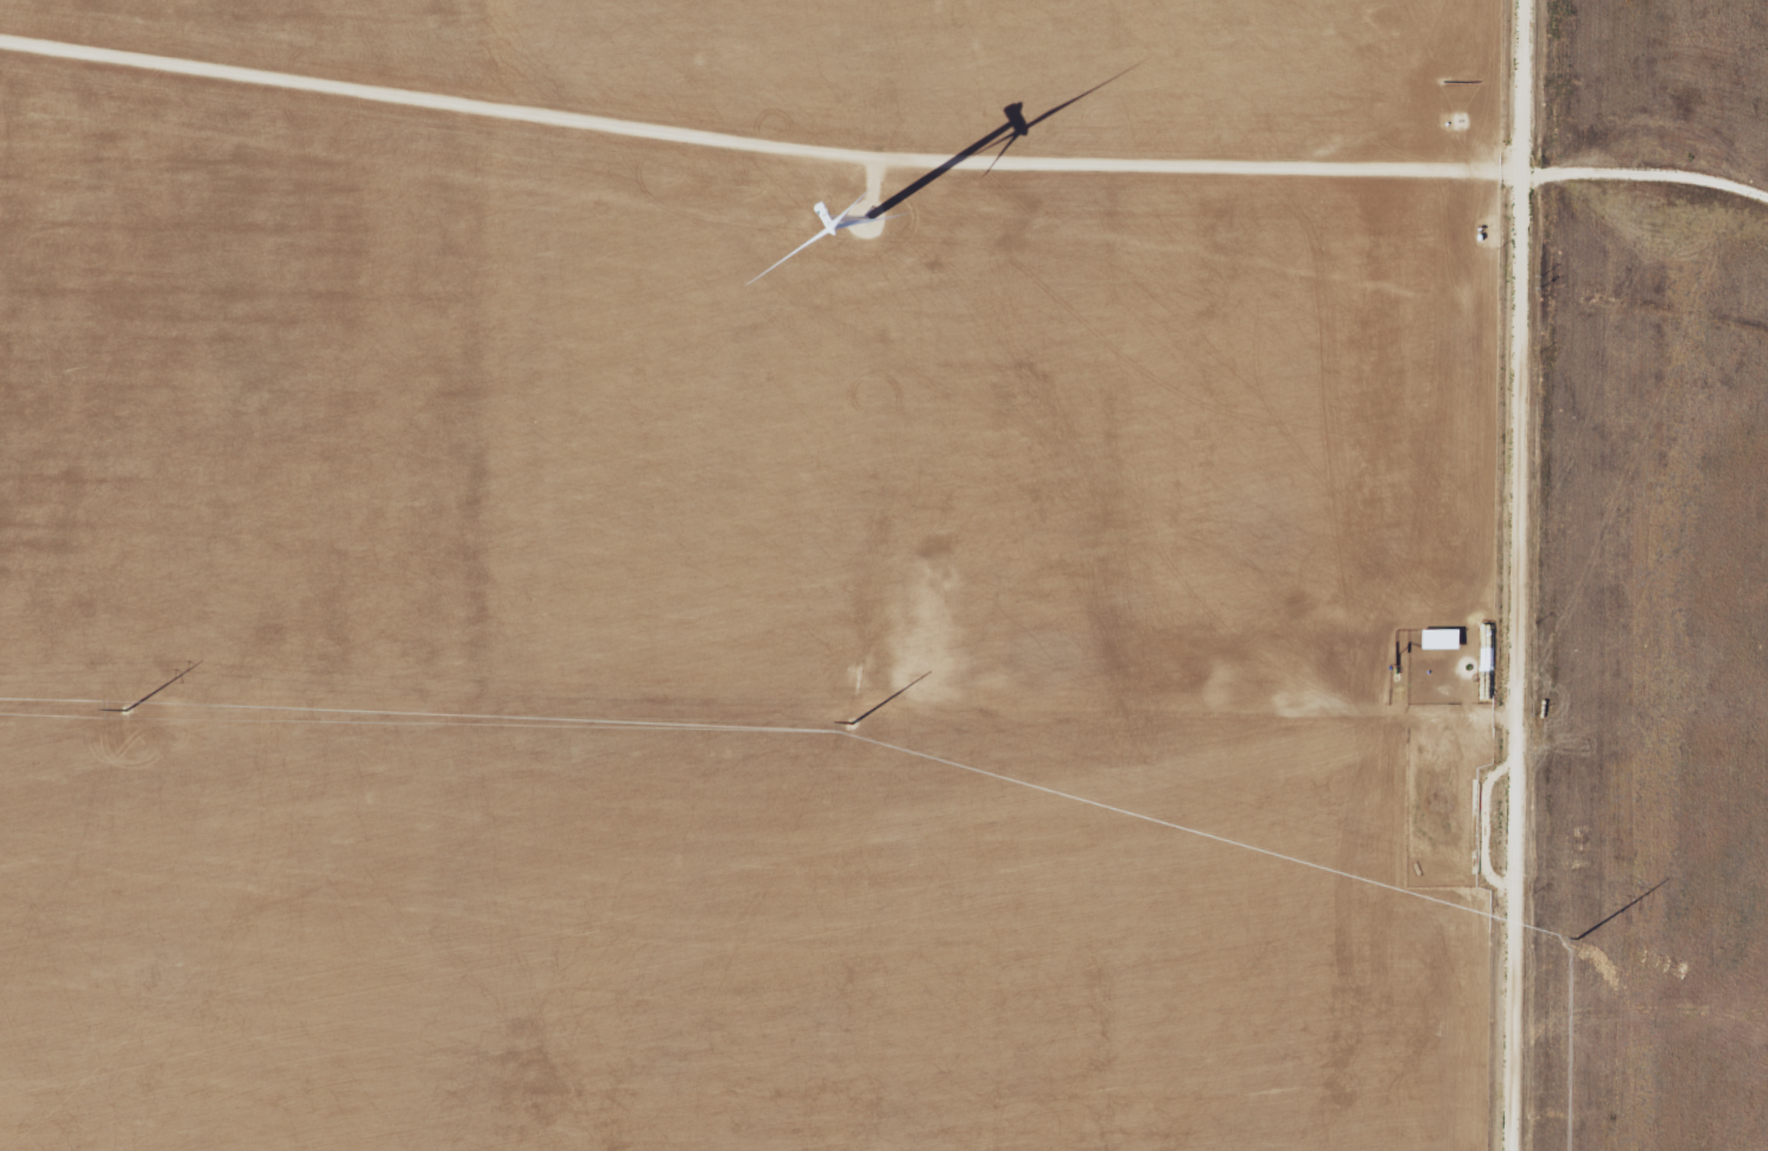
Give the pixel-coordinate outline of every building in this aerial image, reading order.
[(1465,630),(1429,631),(1429,650),(1465,650),(1465,630)]
